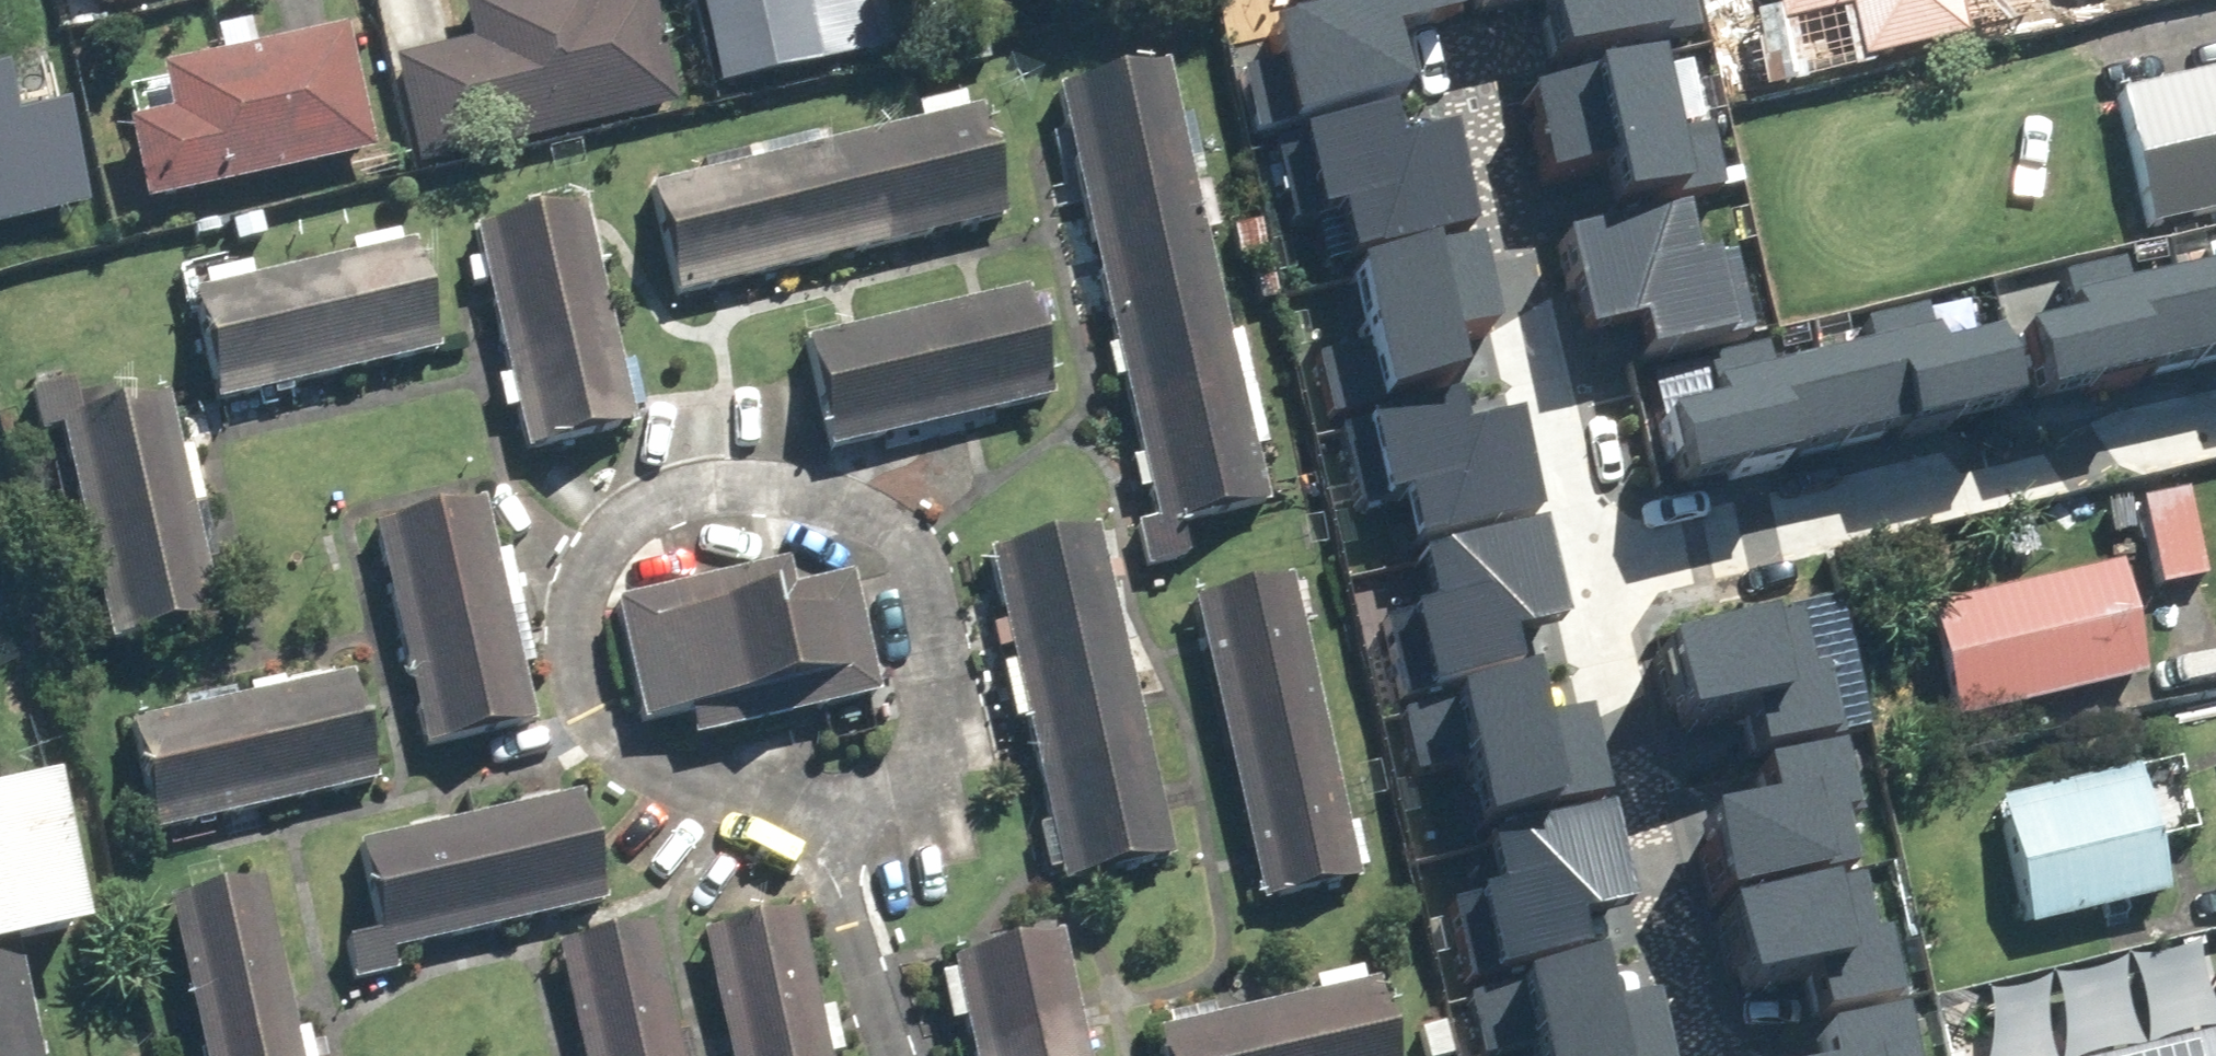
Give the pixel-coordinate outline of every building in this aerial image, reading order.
[(473,39),(398,53),(419,160),(674,110),(653,0),(465,0),(473,39)] [(719,83),(900,48),(890,0),(702,0),(719,83)] [(1241,49),(1256,115),(1385,88),(1373,36),(1445,20),(1441,0),(1279,0),(1288,39),(1241,49)] [(1669,0),(1459,0),(1463,20),(1535,4),(1546,56),(1675,28),(1669,0)] [(1780,4),(1732,15),(1751,93),(1865,67),(1863,59),(2063,12),(2060,0),(1779,0),(1780,4)] [(1158,523),(1138,528),(1147,565),(1189,555),(1180,518),(1272,496),(1168,60),(1055,87),(1158,523)] [(1518,88),(1533,174),(1583,165),(1590,206),(1701,186),(1679,60),(1518,88)] [(2118,111),(2150,245),(2215,230),(2215,87),(2118,111)] [(978,105),(647,182),(674,295),(1005,217),(978,105)] [(1268,132),(1281,194),(1327,184),(1342,252),(1479,223),(1459,127),(1397,140),(1390,106),(1268,132)] [(585,209),(476,235),(527,448),(636,422),(585,209)] [(1549,234),(1569,337),(1624,326),(1631,359),(1723,341),(1708,261),(1692,264),(1681,209),(1549,234)] [(417,236),(194,289),(221,402),(444,348),(417,236)] [(1353,336),(1307,346),(1320,408),(1442,382),(1435,348),(1497,335),(1476,239),(1339,268),(1353,336)] [(2032,400),(2133,379),(2131,368),(2215,350),(2215,263),(2133,281),(2128,256),(2054,272),(2062,311),(2015,321),(2032,400)] [(1035,287),(808,340),(833,449),(1060,396),(1035,287)] [(1661,403),(1678,483),(1779,461),(1776,450),(1892,426),(1894,437),(1999,415),(1983,342),(1934,353),(1923,301),(1859,315),(1865,345),(1779,364),(1773,338),(1699,354),(1708,393),(1661,403)] [(170,391),(63,415),(114,639),(221,614),(170,391)] [(1331,426),(1344,489),(1390,479),(1405,547),(1542,517),(1522,421),(1460,435),(1453,400),(1331,426)] [(484,496),(372,522),(424,745),(536,719),(484,496)] [(1421,625),(1375,634),(1388,697),(1510,671),(1503,637),(1565,624),(1544,528),(1407,557),(1421,625)] [(1100,534),(993,558),(1066,882),(1174,857),(1100,534)] [(773,560),(612,602),(643,721),(688,709),(697,741),(885,691),(856,580),(783,599),(773,560)] [(2129,562),(1936,605),(1961,719),(2154,676),(2129,562)] [(1295,576),(1194,599),(1262,896),(1362,873),(1295,576)] [(1657,648),(1675,723),(1739,708),(1749,749),(1836,728),(1821,665),(1805,669),(1793,616),(1657,648)] [(363,670),(133,720),(156,829),(387,779),(363,670)] [(1396,716),(1409,779),(1455,769),(1470,837),(1607,807),(1587,711),(1525,724),(1517,690),(1396,716)] [(1758,811),(1694,826),(1712,901),(1848,870),(1835,817),(1850,813),(1836,750),(1748,770),(1758,811)] [(2180,758),(2144,766),(2160,840),(2196,832),(2180,758)] [(95,923),(63,776),(0,790),(0,944),(95,923)] [(2137,783),(1996,814),(2025,943),(2165,912),(2137,783)] [(583,795),(360,842),(383,950),(606,903),(583,795)] [(1487,915),(1441,925),(1454,988),(1576,962),(1569,928),(1631,915),(1610,818),(1473,848),(1487,915)] [(1706,911),(1724,986),(1789,971),(1798,1012),(1885,992),(1870,928),(1855,932),(1842,879),(1706,911)] [(168,907),(205,1055),(303,1055),(261,884),(168,907)] [(799,908),(701,931),(730,1055),(834,1055),(799,908)] [(553,943),(580,1055),(695,1055),(662,917),(553,943)] [(942,971),(954,1021),(964,1019),(972,1055),(1094,1055),(1064,928),(951,955),(954,968),(942,971)] [(0,947),(0,1055),(37,1055),(13,944),(0,947)] [(1156,1029),(1162,1055),(1398,1055),(1382,980),(1368,983),(1364,966),(1317,976),(1321,993),(1156,1029)] [(1475,1055),(1477,1055),(1522,1046),(1524,1055),(1667,1055),(1653,989),(1591,1002),(1584,968),(1462,994),(1475,1055)] [(1902,1022),(1815,1043),(1818,1055),(1910,1055),(1902,1022)] [(2101,1055),(2215,1055),(2215,1031),(2101,1055)]
